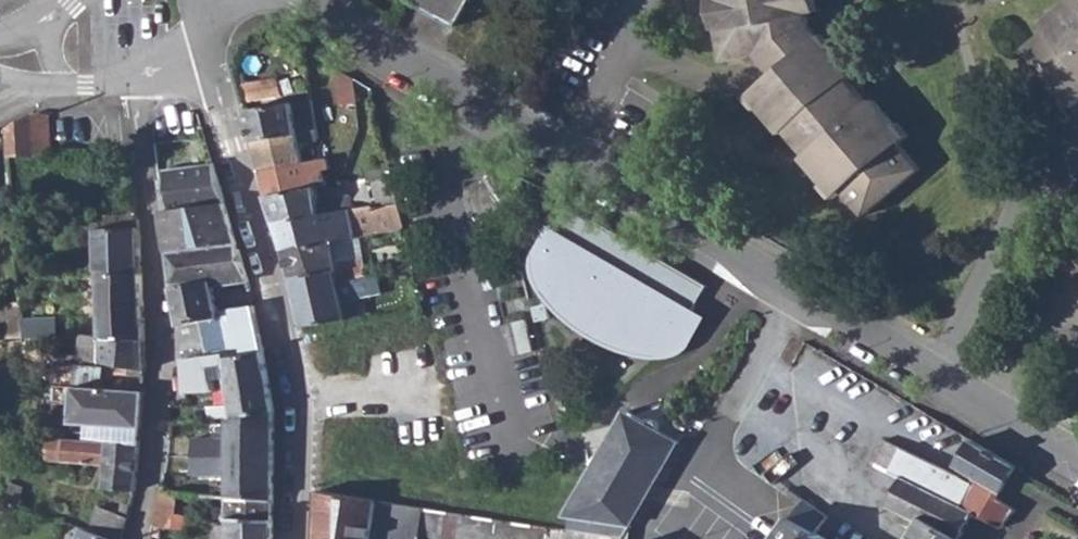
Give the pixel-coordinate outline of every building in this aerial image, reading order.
[(461,21),(473,0),(423,0),(461,21)] [(718,30),(721,30),(727,62),(759,55),(766,63),(777,77),(751,100),(761,111),(764,109),(786,134),(790,131),(799,142),(810,155),(806,158),(828,184),(825,186),(836,199),(845,192),(866,216),(920,170),(901,146),(912,136),(900,123),(898,124),(877,99),(872,103),(864,94),(852,79),(857,75),(835,50),(838,48),(827,35),(817,43),(805,30),(803,17),(812,15),(809,0),(712,0),(718,30)] [(1023,49),(1070,105),(1077,98),(1077,0),(1066,0),(1054,10),(1052,8),(1038,19),(1047,29),(1023,49)] [(237,74),(243,100),(280,93),(278,75),(247,80),(245,73),(237,74)] [(245,108),(253,139),(298,132),(298,129),(316,127),(312,96),(245,108)] [(7,123),(10,155),(11,155),(36,153),(33,108),(7,123)] [(33,108),(36,153),(51,152),(48,109),(33,108)] [(361,125),(368,177),(368,179),(373,178),(377,204),(399,201),(382,122),(361,125)] [(253,139),(260,167),(304,160),(300,139),(318,137),(316,127),(298,129),(298,132),(253,139)] [(195,134),(158,141),(163,166),(199,159),(195,134)] [(154,180),(161,212),(223,198),(212,160),(164,167),(165,178),(154,180)] [(260,167),(275,221),(354,207),(350,194),(318,199),(316,186),(309,187),(304,160),(260,167)] [(161,212),(167,249),(197,244),(236,238),(223,198),(161,212)] [(662,269),(668,259),(566,199),(554,219),(564,225),(575,232),(567,246),(556,239),(548,241),(543,244),(539,248),(536,252),(535,257),(535,262),(535,267),(536,273),(542,285),(545,290),(552,299),(556,303),(562,309),(573,319),(577,322),(584,327),(590,328),(594,328),(600,325),(603,320),(658,352),(670,351),(675,350),(679,348),(684,345),(687,341),(690,336),(691,331),(692,326),(689,314),(694,304),(677,294),(685,282),(662,269)] [(275,221),(284,248),(336,239),(356,235),(405,227),(399,201),(377,204),(354,207),(275,221)] [(99,267),(101,267),(142,270),(140,226),(139,217),(136,208),(127,208),(127,213),(105,213),(105,225),(97,225),(99,267)] [(554,219),(553,219),(534,251),(532,259),(532,265),(534,275),(539,285),(546,297),(555,307),(566,316),(592,335),(600,339),(611,344),(620,348),(630,351),(640,353),(653,355),(664,355),(672,353),(680,351),(685,347),(689,343),(707,312),(694,304),(689,314),(692,326),(691,331),(690,336),(687,341),(684,345),(679,348),(675,350),(670,351),(658,352),(603,320),(600,325),(594,328),(590,328),(584,327),(577,322),(573,319),(562,309),(556,303),(552,299),(545,290),(542,285),(536,273),(535,267),(535,262),(535,257),(536,252),(539,248),(543,244),(548,241),(556,239),(567,246),(575,232),(564,225),(554,219)] [(336,239),(339,256),(360,252),(356,235),(336,239)] [(197,244),(201,280),(211,278),(212,283),(247,276),(236,238),(197,244)] [(284,248),(293,276),(338,270),(340,278),(349,277),(369,274),(363,252),(360,252),(339,256),(336,239),(284,248)] [(167,249),(172,286),(201,280),(197,244),(167,249)] [(403,252),(407,268),(414,267),(410,250),(403,252)] [(707,281),(668,259),(662,269),(685,282),(677,294),(694,304),(707,281)] [(58,335),(107,334),(145,339),(142,270),(101,267),(102,321),(54,322),(54,328),(59,328),(58,335)] [(293,276),(303,323),(347,316),(343,296),(340,278),(338,270),(293,276)] [(349,277),(353,295),(397,287),(394,270),(369,274),(349,277)] [(340,278),(343,296),(353,295),(349,277),(340,278)] [(172,286),(178,322),(187,358),(263,348),(253,301),(223,306),(225,315),(218,315),(212,283),(211,278),(201,280),(172,286)] [(1,337),(26,334),(27,331),(23,299),(0,302),(0,311),(1,337)] [(58,335),(58,351),(80,354),(81,357),(146,367),(145,339),(107,334),(58,335)] [(177,417),(228,413),(272,410),(268,372),(263,348),(187,358),(185,358),(187,389),(222,386),(220,370),(228,369),(230,385),(232,402),(198,404),(198,402),(178,400),(177,417)] [(54,382),(67,383),(68,370),(55,369),(54,382)] [(222,386),(230,385),(228,369),(220,370),(222,386)] [(74,419),(143,423),(145,388),(76,384),(74,419)] [(569,527),(621,534),(635,512),(676,439),(655,427),(655,423),(654,420),(652,419),(647,419),(643,421),(623,409),(563,512),(571,513),(569,527)] [(194,434),(194,470),(229,469),(229,495),(272,499),(273,451),(272,410),(228,413),(228,433),(194,434)] [(1072,411),(1067,421),(1077,426),(1077,414),(1072,411)] [(53,431),(50,453),(86,457),(85,455),(106,457),(103,484),(136,488),(141,442),(67,434),(53,431)] [(959,534),(974,508),(1003,523),(1017,505),(997,494),(1015,461),(972,436),(958,462),(966,466),(960,474),(932,461),(885,437),(873,459),(875,460),(872,465),(905,483),(889,510),(914,525),(905,538),(966,538),(959,534)] [(8,494),(20,499),(26,484),(11,478),(8,485),(0,484),(0,493),(8,494)] [(420,528),(422,503),(319,488),(318,538),(418,538),(420,528)] [(772,538),(832,538),(815,529),(825,514),(785,489),(785,495),(798,504),(772,538)] [(156,508),(182,511),(183,504),(178,503),(179,491),(160,490),(156,508)] [(225,516),(272,517),(272,499),(229,495),(226,495),(225,516)] [(420,528),(430,532),(434,505),(422,503),(420,528)] [(430,532),(444,537),(448,537),(453,508),(434,505),(430,532)] [(97,529),(122,538),(129,515),(106,507),(97,529)] [(152,527),(160,528),(160,524),(185,527),(187,512),(182,511),(156,508),(152,527)] [(460,538),(470,538),(474,511),(453,508),(448,537),(460,538)] [(493,514),(474,511),(470,538),(489,538),(493,514)] [(635,512),(621,534),(619,538),(630,538),(635,512)] [(509,517),(493,514),(489,538),(505,538),(509,517)] [(272,517),(225,516),(227,519),(226,538),(272,538),(272,517)] [(528,520),(509,517),(505,538),(525,538),(528,520)] [(547,523),(528,520),(525,538),(544,538),(547,523)] [(122,538),(97,529),(82,523),(77,538),(122,538)] [(621,534),(569,527),(557,524),(547,523),(544,538),(619,538),(621,534)]
